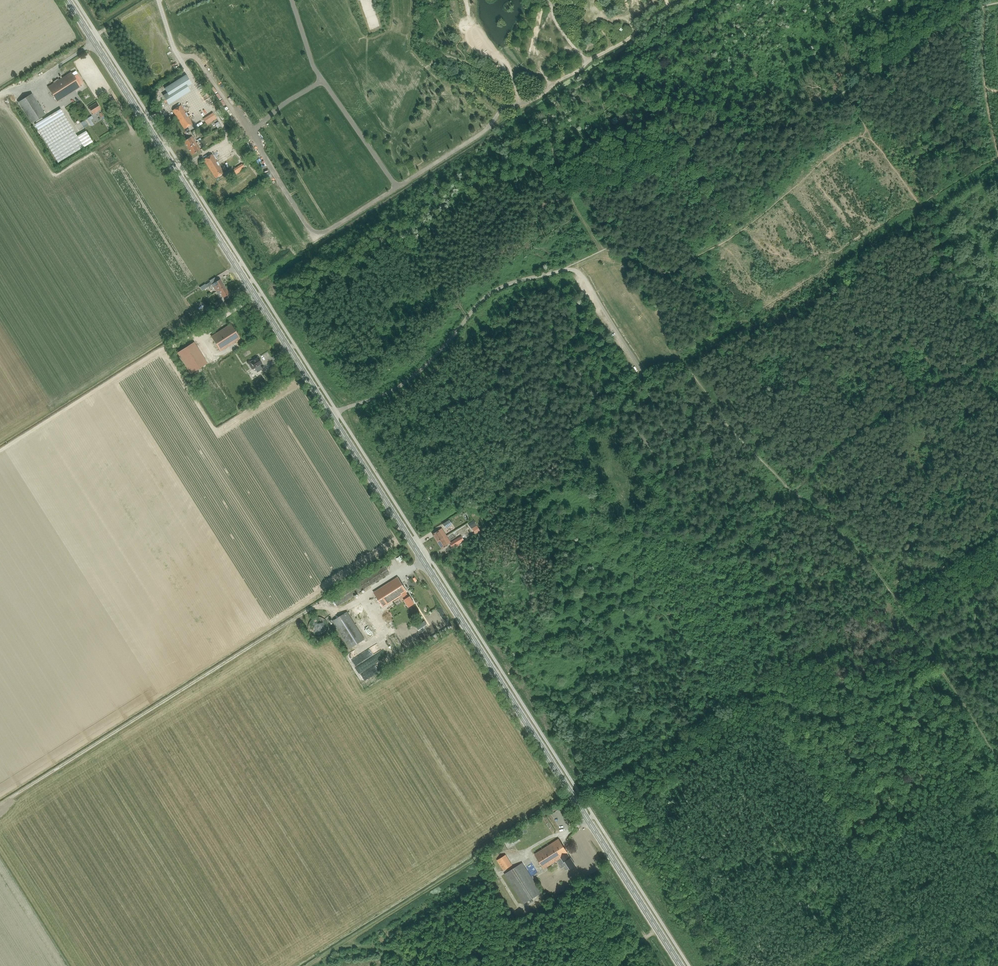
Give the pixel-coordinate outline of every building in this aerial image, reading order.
[(48,87),(57,102),(80,87),(71,73),(48,87)] [(164,96),(169,104),(190,91),(187,87),(191,84),(186,76),(165,89),(168,94),(164,96)] [(32,124),(45,115),(32,94),(18,102),(32,124)] [(101,117),(104,116),(101,112),(100,110),(100,109),(96,103),(89,108),(93,114),(97,111),(101,117)] [(184,129),(193,124),(181,105),(172,111),(184,129)] [(84,147),(74,131),(61,109),(35,124),(48,146),(58,163),(84,147)] [(203,119),(207,124),(216,118),(213,113),(203,119)] [(192,136),(184,142),(188,148),(196,143),(192,136)] [(196,143),(188,148),(192,155),(200,150),(196,143)] [(215,178),(224,173),(212,154),(203,160),(215,178)] [(242,164),(233,169),(236,174),(245,169),(242,164)] [(216,292),(219,290),(224,287),(220,279),(212,284),(216,292)] [(224,287),(219,290),(216,292),(218,295),(220,293),(223,298),(229,294),(224,287)] [(211,336),(220,351),(240,339),(230,324),(211,336)] [(208,364),(193,339),(176,350),(188,371),(200,364),(202,368),(208,364)] [(262,364),(258,357),(250,362),(257,373),(262,370),(263,372),(266,370),(263,366),(261,367),(260,365),(262,364)] [(443,524),(446,528),(452,524),(450,520),(443,524)] [(446,536),(442,528),(433,534),(437,541),(446,536)] [(447,545),(450,541),(446,536),(437,541),(442,549),(448,545),(447,545)] [(449,543),(452,548),(459,544),(456,539),(449,543)] [(409,607),(414,604),(410,596),(409,597),(406,593),(407,592),(398,577),(374,592),(383,607),(402,595),(405,599),(404,600),(409,607)] [(357,619),(366,614),(359,602),(350,608),(357,619)] [(350,648),(352,647),(364,639),(347,612),(332,621),(350,648)] [(367,617),(376,632),(381,629),(372,614),(367,617)] [(328,628),(328,627),(328,626),(328,625),(328,624),(328,623),(327,622),(327,621),(326,620),(325,619),(324,618),(323,618),(322,617),(321,617),(320,617),(319,616),(318,616),(317,616),(316,617),(315,617),(314,617),(313,618),(312,619),(311,619),(311,620),(310,621),(309,622),(309,623),(309,624),(308,624),(308,625),(308,626),(308,627),(308,628),(309,629),(309,630),(309,631),(310,632),(311,633),(311,634),(312,634),(312,635),(313,635),(314,636),(315,636),(316,636),(317,637),(318,637),(319,637),(320,636),(321,636),(322,636),(323,636),(324,635),(325,634),(326,633),(327,632),(327,631),(328,630),(328,629),(328,628)] [(376,663),(373,657),(354,666),(358,673),(376,663)] [(565,862),(570,869),(575,865),(570,858),(568,854),(558,839),(534,854),(544,869),(561,858),(564,862),(565,862)] [(503,871),(512,865),(505,855),(497,860),(503,871)] [(523,904),(541,893),(522,863),(504,874),(523,904)]
